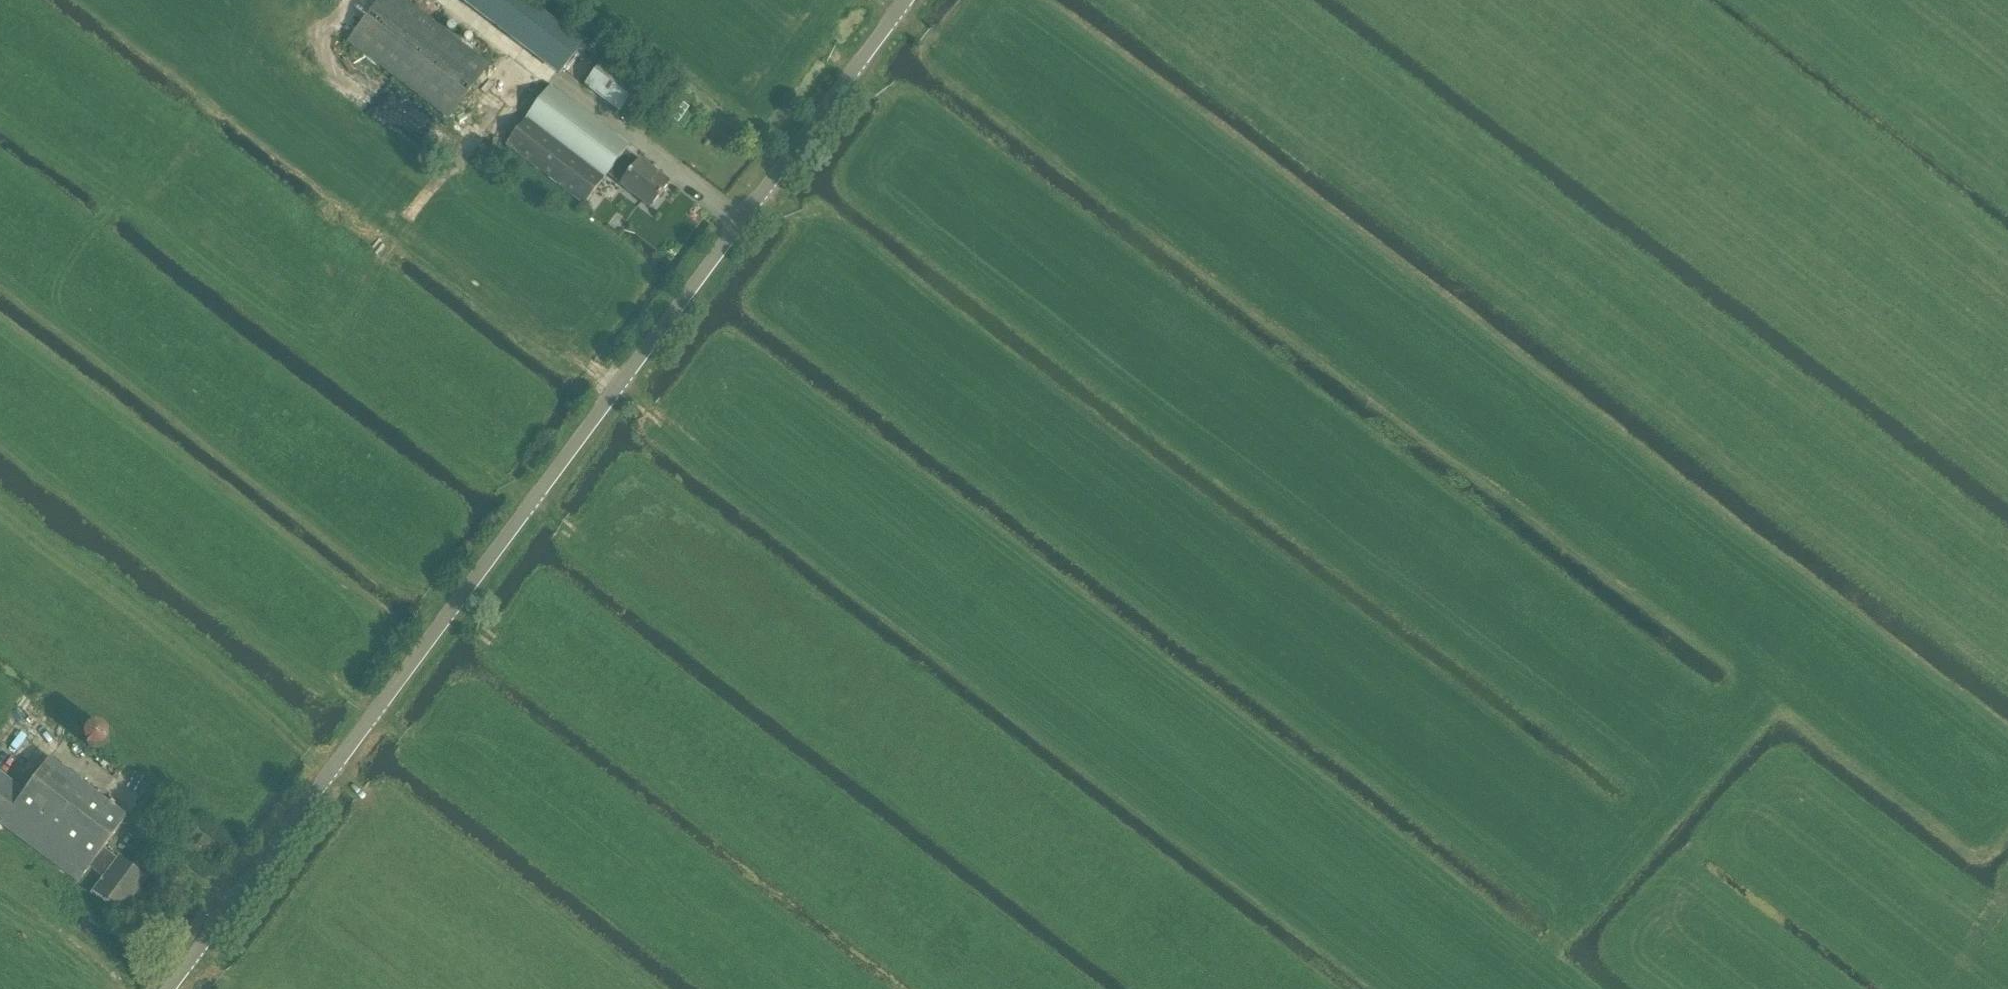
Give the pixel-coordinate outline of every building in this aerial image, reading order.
[(489,66),(403,0),(381,0),(348,43),(449,119),(489,66)] [(581,46),(521,0),(463,0),(560,74),(581,46)] [(620,112),(638,88),(602,61),(584,86),(620,112)] [(626,151),(629,147),(550,87),(506,146),(585,206),(608,175),(620,185),(620,186),(651,209),(670,183),(639,160),(638,161),(626,151)] [(105,747),(107,742),(106,736),(102,731),(96,730),(90,731),(86,735),(84,741),(85,747),(89,751),(95,753),(101,751),(105,747)] [(26,793),(0,773),(0,825),(79,884),(90,869),(104,880),(93,895),(121,916),(147,880),(120,859),(119,861),(104,850),(128,818),(51,760),(26,793)]
